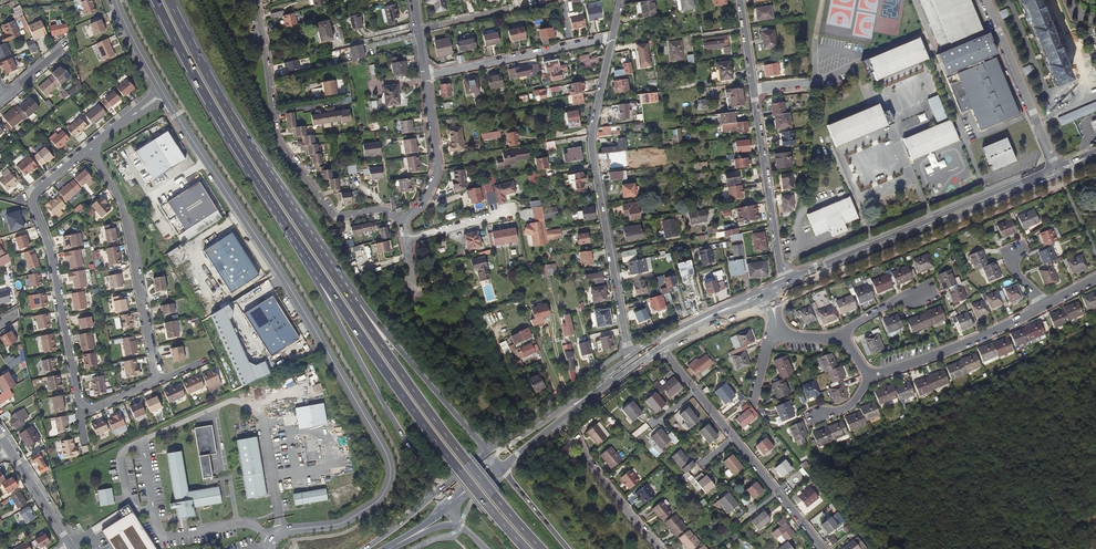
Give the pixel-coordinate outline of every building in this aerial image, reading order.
[(90,0),(82,0),(83,3),(80,4),(86,17),(95,13),(90,0)] [(325,0),(323,0),(314,2),(316,9),(326,6),(325,0)] [(442,0),(427,0),(427,1),(433,2),(435,13),(445,10),(442,0)] [(655,15),(652,0),(639,2),(642,17),(655,15)] [(695,0),(683,0),(684,10),(696,9),(695,0)] [(969,0),(920,0),(939,47),(981,30),(969,0)] [(1034,0),(1019,0),(1055,87),(1068,81),(1034,0)] [(398,14),(395,3),(384,6),(387,21),(395,19),(395,14),(398,14)] [(593,17),(596,16),(601,15),(598,4),(585,7),(588,19),(593,18),(593,17)] [(13,9),(17,19),(24,15),(21,8),(20,5),(13,9)] [(774,19),(772,7),(756,10),(758,22),(774,19)] [(1009,17),(1006,10),(1000,13),(1002,20),(1009,17)] [(585,24),(583,12),(569,15),(572,27),(576,26),(576,25),(580,24),(581,25),(585,24)] [(362,27),(358,14),(349,16),(352,30),(362,27)] [(27,22),(24,15),(17,19),(16,19),(17,21),(21,19),(27,33),(31,31),(29,26),(27,22)] [(297,27),(293,15),(283,18),(282,18),(285,30),(297,27)] [(31,31),(34,39),(46,34),(41,21),(34,24),(29,26),(31,31)] [(105,32),(100,21),(89,26),(94,37),(105,32)] [(2,38),(4,43),(20,36),(13,22),(4,26),(8,35),(2,38)] [(332,40),(327,22),(314,26),(319,44),(332,40)] [(68,33),(66,25),(56,26),(56,25),(50,26),(51,36),(68,33)] [(526,38),(523,27),(508,31),(510,41),(516,40),(520,39),(526,38)] [(539,31),(542,45),(548,44),(547,38),(553,37),(551,28),(539,31)] [(777,47),(774,31),(768,32),(767,29),(762,30),(765,49),(777,47)] [(500,43),(497,33),(484,36),(486,46),(490,46),(495,44),(500,43)] [(730,46),(729,39),(730,39),(729,34),(703,38),(704,48),(708,47),(709,49),(725,47),(726,53),(732,52),(731,46),(730,46)] [(1021,115),(987,34),(936,55),(960,113),(970,109),(979,130),(1014,116),(1015,118),(1021,115)] [(452,54),(449,38),(435,41),(437,55),(447,53),(448,55),(452,54)] [(476,48),(474,38),(456,42),(458,52),(476,48)] [(876,81),(928,60),(919,38),(867,59),(876,81)] [(26,43),(30,50),(37,47),(34,39),(26,43)] [(114,57),(108,44),(109,44),(107,40),(95,45),(103,62),(114,57)] [(683,59),(680,41),(669,43),(671,61),(683,59)] [(650,65),(647,44),(636,45),(639,62),(644,61),(644,65),(650,65)] [(3,45),(0,46),(0,59),(8,56),(3,45)] [(363,54),(361,45),(350,48),(352,56),(363,54)] [(463,56),(456,57),(458,64),(458,65),(465,63),(463,56)] [(0,64),(0,66),(1,69),(4,68),(7,74),(18,69),(13,58),(0,64)] [(581,61),(582,68),(596,65),(596,58),(581,61)] [(406,73),(404,61),(400,62),(391,63),(393,75),(406,73)] [(733,80),(731,62),(717,64),(718,70),(720,70),(721,81),(733,80)] [(631,74),(630,63),(621,64),(622,70),(613,71),(614,76),(631,74)] [(780,75),(778,63),(764,66),(766,78),(780,75)] [(539,76),(537,64),(508,70),(510,79),(535,74),(535,77),(539,76)] [(62,66),(52,74),(53,75),(60,84),(70,76),(62,66)] [(1033,72),(1030,66),(1023,69),(1026,75),(1033,72)] [(562,80),(560,71),(553,73),(550,73),(552,82),(562,80)] [(55,88),(60,84),(53,75),(39,87),(46,96),(55,88)] [(502,88),(499,75),(487,77),(489,90),(502,88)] [(479,92),(476,80),(464,82),(466,94),(479,92)] [(628,90),(627,80),(614,81),(615,92),(628,90)] [(134,90),(127,81),(116,90),(123,98),(134,90)] [(584,94),(582,85),(584,85),(584,81),(571,84),(572,88),(568,88),(570,96),(572,96),(582,94),(584,94)] [(337,95),(334,82),(323,84),(325,97),(337,95)] [(398,94),(395,82),(382,84),(384,95),(386,106),(392,104),(393,106),(400,104),(398,94)] [(66,91),(60,84),(55,88),(57,90),(58,89),(61,92),(59,94),(64,99),(66,98),(63,94),(66,91)] [(451,96),(449,84),(440,86),(442,97),(451,96)] [(744,105),(742,88),(725,90),(726,96),(726,95),(728,110),(740,108),(740,106),(744,105)] [(543,94),(542,90),(533,92),(534,97),(539,96),(539,100),(546,99),(545,94),(543,94)] [(110,108),(119,100),(113,93),(104,101),(101,104),(106,110),(109,108),(110,108)] [(584,104),(582,94),(572,96),(570,96),(571,101),(573,101),(573,106),(584,104)] [(657,103),(656,94),(642,96),(643,105),(657,103)] [(934,152),(959,142),(955,131),(958,130),(956,126),(953,128),(950,119),(940,122),(939,120),(946,117),(937,94),(927,98),(937,124),(903,137),(912,161),(927,155),(934,152)] [(386,106),(384,95),(380,96),(383,111),(394,108),(393,106),(392,104),(386,106)] [(528,102),(527,96),(518,97),(519,104),(528,102)] [(26,116),(27,117),(39,107),(32,98),(20,108),(26,116)] [(1095,109),(1095,99),(1057,115),(1061,124),(1074,118),(1095,109)] [(773,104),(775,115),(786,113),(786,109),(790,108),(789,102),(785,103),(785,102),(773,104)] [(836,147),(888,126),(878,103),(827,124),(836,147)] [(92,126),(106,115),(98,105),(84,116),(92,126)] [(628,108),(627,105),(618,106),(619,117),(620,117),(621,121),(629,120),(628,108)] [(26,116),(20,108),(18,106),(4,117),(12,127),(26,116)] [(311,115),(313,126),(341,121),(342,123),(351,122),(349,110),(340,111),(340,110),(335,111),(334,107),(325,108),(326,112),(321,113),(320,109),(315,110),(316,114),(311,115)] [(580,127),(577,112),(560,115),(562,126),(567,125),(568,129),(580,127)] [(294,113),(286,114),(288,133),(293,132),(294,138),(302,137),(302,142),(297,142),(298,147),(300,146),(301,151),(306,150),(307,155),(310,155),(311,161),(312,161),(313,165),(314,164),(315,168),(316,168),(317,172),(320,171),(321,177),(323,177),(323,180),(330,180),(331,191),(333,190),(333,194),(338,201),(342,200),(342,203),(346,203),(346,204),(352,204),(350,193),(341,194),(340,189),(339,189),(337,179),(332,179),(330,170),(324,171),(323,167),(322,167),(320,154),(318,154),(317,144),(314,145),(313,135),(306,136),(304,126),(296,128),(294,113)] [(736,123),(735,113),(721,114),(722,125),(729,124),(736,123)] [(793,127),(791,113),(786,113),(775,115),(777,129),(793,127)] [(918,116),(920,123),(927,121),(925,114),(918,116)] [(87,127),(80,119),(69,127),(76,136),(80,133),(83,131),(87,127)] [(414,127),(413,119),(397,122),(399,134),(415,131),(414,127)] [(748,132),(747,122),(736,123),(729,124),(730,131),(736,130),(736,133),(748,132)] [(620,136),(619,131),(610,133),(610,126),(602,127),(603,133),(598,134),(598,138),(620,136)] [(463,147),(462,130),(447,131),(448,136),(449,136),(451,148),(449,148),(450,154),(464,152),(464,151),(463,147)] [(795,143),(793,130),(782,132),(783,138),(781,138),(782,145),(795,143)] [(64,144),(69,140),(62,132),(57,137),(50,142),(58,151),(62,148),(61,146),(64,144)] [(152,181),(184,161),(176,148),(175,149),(173,145),(174,144),(166,132),(134,152),(152,181)] [(500,137),(499,132),(481,135),(482,140),(500,137)] [(518,136),(517,133),(507,135),(509,148),(519,147),(518,140),(518,136)] [(50,142),(57,137),(54,134),(48,139),(50,142)] [(417,151),(414,138),(403,140),(405,153),(417,151)] [(626,151),(624,138),(617,139),(618,147),(600,149),(601,154),(619,152),(626,151)] [(1016,162),(1006,138),(983,148),(992,171),(1016,162)] [(555,149),(555,141),(546,142),(547,150),(555,149)] [(750,151),(749,141),(736,142),(737,152),(750,151)] [(382,142),(365,145),(367,156),(383,154),(382,142)] [(44,148),(32,158),(40,167),(48,161),(49,162),(53,159),(44,148)] [(581,162),(579,150),(568,151),(568,156),(563,157),(565,164),(581,162)] [(516,163),(530,160),(528,151),(502,156),(504,163),(496,164),(498,173),(507,171),(506,168),(517,166),(516,163)] [(620,157),(619,155),(619,152),(601,154),(597,154),(598,160),(620,157)] [(946,166),(942,156),(936,158),(934,152),(927,155),(929,161),(922,164),(926,174),(933,171),(932,168),(939,165),(940,168),(946,166)] [(791,166),(789,153),(775,155),(777,168),(791,166)] [(422,170),(420,162),(419,163),(418,155),(407,157),(409,172),(422,170)] [(33,172),(37,168),(28,157),(16,167),(24,177),(30,172),(32,170),(33,172)] [(752,168),(751,161),(747,161),(747,158),(734,160),(735,169),(752,168)] [(548,170),(546,159),(536,161),(537,167),(538,172),(548,170)] [(385,178),(384,167),(370,169),(374,179),(385,178)] [(10,173),(6,169),(0,175),(3,179),(10,173)] [(21,181),(12,171),(10,173),(18,184),(21,181)] [(90,179),(91,178),(84,171),(74,179),(80,187),(84,184),(90,179)] [(622,179),(621,172),(615,173),(609,173),(610,181),(622,179)] [(740,186),(740,181),(738,181),(737,172),(725,174),(727,187),(740,186)] [(10,173),(3,179),(0,181),(0,183),(7,192),(11,188),(14,186),(14,187),(18,184),(10,173)] [(582,181),(586,181),(585,176),(582,176),(581,173),(568,175),(570,184),(572,183),(573,188),(574,188),(574,191),(583,190),(582,181)] [(463,189),(462,174),(452,174),(453,184),(450,184),(451,197),(464,193),(464,189),(463,189)] [(794,188),(792,174),(779,176),(781,190),(794,188)] [(413,176),(398,179),(399,187),(400,192),(413,190),(412,183),(414,182),(413,176)] [(504,197),(516,194),(513,183),(496,188),(497,193),(495,193),(486,196),(488,205),(488,207),(499,204),(499,207),(505,205),(504,201),(506,201),(504,197)] [(177,197),(166,205),(180,226),(176,229),(176,231),(178,235),(180,235),(185,233),(216,211),(198,184),(188,190),(189,191),(184,194),(183,193),(182,194),(183,195),(178,198),(177,197)] [(75,194),(67,185),(58,192),(60,195),(66,202),(75,194)] [(634,197),(632,185),(622,186),(623,198),(634,197)] [(750,202),(748,188),(736,190),(738,204),(750,202)] [(483,202),(479,189),(476,190),(468,192),(470,200),(471,205),(483,202)] [(66,202),(60,195),(57,197),(63,204),(66,202)] [(794,209),(792,196),(782,198),(784,214),(791,213),(791,210),(794,209)] [(60,211),(65,206),(63,204),(57,197),(51,202),(49,204),(48,202),(44,206),(53,217),(53,216),(60,211)] [(111,210),(106,205),(107,204),(102,197),(91,207),(102,219),(111,210)] [(858,218),(850,197),(807,215),(815,236),(830,230),(833,237),(847,231),(847,229),(851,228),(849,222),(858,218)] [(542,208),(541,204),(541,201),(530,203),(532,210),(533,210),(542,208)] [(639,219),(636,203),(627,205),(628,209),(623,209),(623,213),(626,212),(626,216),(629,216),(630,220),(639,219)] [(762,219),(760,212),(761,211),(759,205),(739,208),(742,223),(762,219)] [(544,220),(542,211),(542,208),(533,210),(535,221),(540,220),(544,220)] [(594,219),(592,208),(582,209),(583,220),(594,219)] [(558,218),(556,209),(542,211),(544,220),(558,218)] [(56,219),(62,214),(60,211),(53,216),(56,219)] [(1037,224),(1032,211),(1017,217),(1022,230),(1037,224)] [(707,221),(706,217),(707,216),(707,213),(705,213),(705,212),(688,215),(690,224),(707,221)] [(1017,234),(1020,232),(1018,226),(1012,212),(1008,214),(1011,220),(1014,227),(1016,232),(1017,234)] [(11,233),(25,228),(22,220),(21,220),(19,213),(5,217),(11,233)] [(677,236),(673,216),(661,218),(666,239),(677,236)] [(1014,227),(1011,220),(996,226),(1001,239),(1016,232),(1014,227)] [(376,223),(350,227),(352,236),(363,233),(362,232),(380,228),(383,239),(389,237),(386,227),(385,227),(384,224),(376,226),(376,223)] [(545,246),(541,223),(535,224),(536,226),(531,227),(527,226),(524,233),(530,236),(532,236),(534,248),(545,246)] [(1039,232),(1044,245),(1045,244),(1052,242),(1057,240),(1057,239),(1061,237),(1056,226),(1055,226),(1054,223),(1047,226),(1048,229),(1039,232)] [(105,231),(107,244),(117,242),(115,229),(113,229),(112,225),(104,227),(100,228),(101,232),(105,231)] [(642,237),(640,226),(623,229),(625,240),(642,237)] [(337,230),(329,232),(334,238),(344,236),(343,229),(337,230)] [(489,235),(491,248),(518,244),(516,230),(489,235)] [(561,239),(560,231),(546,233),(548,241),(561,239)] [(258,276),(231,233),(222,239),(222,240),(217,243),(217,242),(216,243),(217,244),(212,247),(211,246),(202,252),(211,266),(212,266),(217,273),(216,273),(216,274),(217,273),(221,279),(220,280),(229,294),(258,276)] [(482,248),(478,233),(465,236),(469,251),(482,248)] [(589,243),(587,233),(578,235),(579,244),(589,243)] [(767,247),(765,233),(754,234),(756,248),(767,247)] [(30,248),(28,241),(27,239),(28,238),(26,234),(15,238),(19,251),(30,248)] [(743,240),(741,234),(739,234),(730,236),(731,242),(743,240)] [(77,248),(75,235),(62,238),(63,246),(62,246),(63,250),(77,248)] [(353,239),(345,241),(346,249),(354,247),(353,239)] [(393,245),(393,240),(378,243),(379,253),(389,251),(388,246),(393,245)] [(1055,259),(1050,247),(1053,246),(1052,242),(1045,244),(1046,248),(1037,252),(1042,264),(1045,263),(1052,260),(1055,259)] [(746,258),(743,244),(735,246),(737,261),(730,263),(733,277),(748,275),(746,263),(746,258)] [(713,264),(709,246),(705,247),(699,248),(700,252),(699,252),(702,266),(713,264)] [(122,264),(119,247),(108,249),(107,249),(110,266),(122,264)] [(987,265),(980,250),(968,256),(975,271),(981,268),(987,265)] [(39,268),(35,255),(34,255),(33,251),(24,254),(30,271),(39,268)] [(83,267),(80,251),(64,254),(65,262),(71,261),(71,263),(70,263),(71,270),(83,267)] [(171,257),(170,257),(173,262),(174,261),(175,263),(183,258),(183,257),(183,256),(182,254),(181,254),(179,254),(177,251),(176,251),(175,251),(173,252),(173,253),(170,255),(171,257)] [(591,264),(589,251),(579,252),(581,266),(591,264)] [(2,267),(2,266),(10,262),(9,260),(7,253),(3,255),(0,257),(0,268),(2,267)] [(933,267),(928,254),(913,260),(918,273),(933,267)] [(1087,267),(1082,254),(1066,260),(1065,258),(1061,259),(1064,266),(1068,265),(1071,273),(1087,267)] [(768,274),(765,259),(746,263),(748,275),(749,277),(768,274)] [(487,275),(483,260),(471,263),(475,278),(480,277),(487,275)] [(644,273),(641,260),(629,262),(632,275),(644,273)] [(693,275),(689,260),(684,262),(683,261),(683,263),(682,262),(681,263),(677,264),(678,270),(677,271),(679,271),(678,272),(679,273),(683,283),(687,282),(686,277),(687,278),(687,277),(688,277),(689,276),(693,275)] [(1057,282),(1051,265),(1054,264),(1052,260),(1045,263),(1047,266),(1038,270),(1044,287),(1057,282)] [(1001,277),(994,262),(987,265),(981,268),(988,282),(1001,277)] [(909,270),(906,263),(890,270),(889,267),(886,269),(887,272),(890,278),(893,277),(896,285),(913,278),(912,277),(909,270)] [(552,265),(552,264),(545,265),(546,267),(548,275),(548,276),(554,275),(553,270),(553,269),(552,265)] [(955,278),(951,269),(938,275),(944,290),(956,285),(957,284),(955,278)] [(703,286),(707,296),(726,288),(721,276),(723,275),(721,270),(712,274),(715,281),(712,282),(711,281),(710,279),(706,281),(704,283),(705,285),(703,286)] [(87,288),(84,271),(68,274),(69,282),(75,281),(75,283),(74,283),(75,290),(87,288)] [(601,272),(593,274),(595,282),(603,281),(601,272)] [(890,278),(887,272),(867,280),(868,283),(870,287),(874,285),(877,293),(893,287),(890,278)] [(42,286),(40,279),(41,279),(40,274),(29,276),(31,288),(42,286)] [(124,287),(121,274),(109,276),(111,289),(124,287)] [(167,290),(164,276),(154,278),(155,283),(155,286),(156,291),(167,290)] [(674,293),(672,287),(676,286),(673,276),(665,279),(667,288),(660,290),(662,296),(663,296),(667,295),(674,293)] [(646,293),(644,280),(633,283),(635,294),(641,292),(641,294),(646,293)] [(967,298),(962,286),(970,283),(966,280),(961,283),(957,284),(956,285),(957,288),(949,292),(954,304),(967,298)] [(870,287),(868,283),(854,289),(853,287),(849,288),(852,294),(852,295),(856,294),(859,303),(874,297),(870,287)] [(1021,299),(1015,285),(1004,290),(1009,304),(1021,299)] [(606,300),(604,287),(591,289),(593,302),(606,300)] [(10,301),(7,290),(0,292),(0,304),(10,301)] [(1082,297),(1088,310),(1095,306),(1095,291),(1082,297)] [(87,309),(84,292),(72,295),(75,312),(87,309)] [(1001,300),(997,292),(985,296),(984,293),(980,294),(983,300),(983,301),(986,300),(990,310),(1003,305),(1001,300)] [(48,307),(45,294),(33,296),(36,309),(48,307)] [(852,295),(852,294),(835,301),(834,298),(830,299),(833,305),(833,306),(837,305),(840,313),(857,307),(852,295)] [(127,306),(127,304),(128,304),(127,299),(123,300),(123,296),(113,298),(116,313),(128,311),(127,306)] [(666,308),(662,296),(649,299),(652,312),(666,308)] [(251,309),(242,315),(252,330),(253,329),(257,335),(256,336),(256,337),(257,336),(261,343),(260,343),(261,344),(262,343),(264,347),(263,348),(270,358),(298,340),(271,297),(261,303),(262,304),(257,307),(257,306),(256,306),(257,307),(252,310),(251,309)] [(983,301),(983,300),(970,305),(976,318),(988,313),(983,301)] [(1082,314),(1077,301),(1062,307),(1062,309),(1067,320),(1082,314)] [(180,311),(178,302),(161,305),(161,309),(163,309),(163,310),(164,314),(180,311)] [(814,302),(810,303),(811,305),(816,316),(819,315),(821,320),(823,324),(838,318),(833,306),(833,305),(817,311),(814,302)] [(816,316),(811,305),(799,310),(801,315),(804,322),(816,317),(816,316)] [(945,320),(940,307),(925,313),(930,325),(945,320)] [(611,325),(608,309),(593,312),(596,328),(611,325)] [(644,309),(638,311),(643,324),(649,322),(644,309)] [(1067,320),(1062,309),(1048,315),(1054,328),(1068,322),(1067,320)] [(971,324),(967,312),(955,317),(954,315),(956,314),(955,310),(950,314),(953,323),(956,321),(960,330),(972,325),(971,324)] [(490,313),(489,312),(479,316),(485,327),(495,322),(490,313)] [(544,322),(540,313),(533,316),(535,319),(530,321),(533,327),(544,322)] [(930,325),(925,313),(906,320),(911,333),(930,325)] [(133,326),(132,321),(132,318),(132,314),(120,316),(122,328),(133,326)] [(903,327),(898,314),(883,320),(888,333),(903,327)] [(51,328),(50,323),(49,319),(50,319),(49,315),(36,317),(39,331),(51,328)] [(574,336),(571,325),(572,324),(570,316),(565,318),(567,326),(563,327),(566,337),(574,336)] [(94,327),(92,317),(78,320),(79,325),(81,325),(82,330),(94,327)] [(184,335),(181,319),(165,322),(166,328),(167,332),(168,338),(184,335)] [(1044,331),(1046,330),(1043,322),(1040,323),(1039,321),(1024,327),(1030,340),(1031,343),(1046,337),(1044,331)] [(884,349),(877,332),(880,331),(878,327),(871,330),(873,334),(864,337),(870,354),(884,349)] [(1030,340),(1024,327),(1010,333),(1015,346),(1030,340)] [(514,344),(530,335),(526,328),(509,336),(514,344)] [(753,341),(747,329),(735,334),(740,346),(737,348),(738,351),(743,349),(745,348),(743,345),(753,341)] [(17,340),(12,331),(1,337),(7,347),(17,340)] [(95,350),(92,333),(80,335),(83,352),(95,350)] [(41,337),(45,354),(57,351),(53,334),(41,337)] [(613,348),(611,336),(600,338),(602,350),(613,348)] [(138,354),(136,341),(135,341),(134,337),(123,339),(126,356),(138,354)] [(1012,350),(1007,337),(992,343),(992,344),(997,356),(1012,350)] [(515,351),(512,345),(508,347),(505,341),(499,344),(505,356),(511,352),(515,351)] [(592,353),(589,341),(578,344),(581,356),(592,353)] [(522,358),(538,350),(535,343),(532,345),(530,343),(523,346),(524,348),(520,350),(521,352),(519,353),(522,358)] [(992,344),(977,350),(983,363),(985,367),(999,360),(997,356),(992,344)] [(186,360),(183,346),(172,348),(175,362),(186,360)] [(749,364),(743,349),(738,351),(729,355),(736,370),(749,364)] [(837,366),(831,351),(819,356),(825,371),(828,370),(837,366)] [(98,366),(96,353),(84,355),(86,368),(98,366)] [(575,370),(572,358),(573,358),(572,353),(567,354),(564,355),(565,360),(568,359),(570,371),(568,371),(571,382),(575,379),(573,370),(575,370)] [(692,362),(688,366),(689,368),(694,374),(698,371),(700,374),(713,363),(706,354),(699,360),(698,358),(692,363),(692,362)] [(980,367),(975,354),(960,360),(966,373),(980,367)] [(20,364),(25,361),(25,357),(20,360),(13,364),(15,367),(20,364)] [(793,373),(787,357),(774,362),(781,379),(784,377),(793,373)] [(56,371),(55,363),(56,363),(55,359),(42,361),(44,373),(56,371)] [(137,367),(136,359),(124,362),(127,377),(141,375),(139,369),(138,369),(137,367)] [(966,373),(960,360),(945,367),(951,381),(966,374),(966,373)] [(21,382),(29,377),(25,361),(20,364),(22,368),(15,373),(21,382)] [(17,384),(21,382),(15,373),(22,368),(20,364),(15,367),(13,368),(11,370),(9,371),(10,373),(14,379),(17,384)] [(269,375),(278,370),(274,365),(266,370),(269,375)] [(846,377),(841,365),(837,366),(828,370),(833,382),(830,383),(832,386),(838,383),(837,380),(846,377)] [(221,381),(216,370),(211,372),(208,373),(208,372),(203,374),(209,386),(221,381)] [(669,379),(675,374),(672,370),(666,375),(669,379)] [(948,383),(942,370),(927,376),(933,389),(948,383)] [(544,386),(538,374),(528,379),(534,391),(544,386)] [(62,389),(61,383),(60,383),(60,380),(61,380),(60,375),(48,378),(51,391),(62,389)] [(93,383),(96,395),(107,393),(104,376),(93,378),(94,382),(93,383)] [(933,389),(927,376),(912,382),(918,395),(933,389)] [(201,389),(196,377),(184,383),(189,394),(201,389)] [(682,388),(674,377),(662,387),(659,383),(654,386),(661,394),(664,391),(670,398),(682,388)] [(790,392),(784,377),(781,379),(771,383),(777,398),(790,392)] [(818,391),(814,380),(802,385),(807,398),(819,393),(818,391)] [(914,394),(908,381),(894,388),(897,396),(899,400),(914,394)] [(849,397),(843,382),(838,383),(832,386),(829,387),(835,402),(849,397)] [(736,396),(726,384),(716,393),(725,405),(736,396)] [(897,396),(894,388),(892,384),(873,391),(879,404),(897,396)] [(184,401),(177,386),(166,392),(171,403),(174,401),(176,405),(184,401)] [(9,389),(0,395),(0,404),(13,396),(9,389)] [(666,406),(656,393),(646,401),(656,414),(666,406)] [(66,412),(63,396),(53,398),(56,414),(66,412)] [(163,407),(158,396),(154,398),(152,399),(152,398),(147,400),(152,413),(163,407)] [(793,415),(786,400),(773,406),(780,421),(793,415)] [(632,422),(643,413),(633,401),(622,410),(632,422)] [(878,416),(871,401),(859,407),(860,411),(865,422),(878,416)] [(147,413),(142,402),(131,407),(136,418),(147,413)] [(323,402),(295,407),(299,428),(326,424),(323,402)] [(8,410),(11,409),(15,407),(12,403),(9,405),(3,409),(5,413),(8,410)] [(759,415),(752,407),(749,410),(756,418),(759,415)] [(30,417),(24,408),(10,417),(13,420),(11,421),(16,429),(26,423),(24,421),(30,417)] [(689,408),(680,415),(685,421),(686,422),(683,424),(687,429),(699,420),(689,408)] [(749,410),(749,409),(736,420),(743,429),(756,418),(749,410)] [(2,420),(11,415),(8,410),(5,413),(0,416),(0,417),(2,420)] [(865,422),(860,411),(844,418),(850,430),(866,423),(865,422)] [(127,426),(121,413),(117,416),(117,417),(115,418),(110,420),(114,431),(127,426)] [(70,431),(68,425),(67,421),(69,420),(68,416),(57,418),(60,433),(70,431)] [(110,430),(105,419),(93,425),(98,436),(110,430)] [(846,431),(840,419),(826,426),(831,438),(846,431)] [(807,434),(801,420),(788,425),(795,440),(807,434)] [(611,434),(600,421),(588,432),(598,445),(611,434)] [(211,424),(193,427),(203,478),(212,477),(208,454),(216,453),(211,424)] [(714,441),(718,437),(709,425),(696,435),(702,442),(703,442),(704,443),(706,440),(709,444),(710,443),(714,441)] [(39,439),(31,426),(19,434),(27,447),(39,439)] [(814,438),(810,439),(813,445),(817,443),(817,445),(831,438),(826,426),(811,432),(814,438)] [(675,436),(672,432),(668,435),(662,428),(651,436),(662,449),(672,440),(675,445),(679,442),(675,436)] [(268,496),(258,437),(238,440),(248,499),(268,496)] [(764,456),(774,447),(766,438),(756,447),(764,456)] [(79,450),(77,450),(76,448),(74,440),(63,442),(66,458),(80,455),(79,450)] [(623,459),(617,451),(616,452),(612,446),(602,454),(606,460),(607,459),(609,461),(608,462),(613,468),(623,459)] [(696,466),(693,461),(691,462),(681,449),(672,457),(686,474),(696,466)] [(43,450),(38,453),(39,453),(31,458),(41,473),(48,469),(40,455),(44,452),(43,450)] [(223,503),(220,486),(189,491),(182,451),(167,453),(175,502),(171,503),(171,509),(176,508),(178,519),(184,518),(185,519),(186,520),(187,520),(188,519),(189,518),(189,517),(196,516),(194,508),(223,503)] [(743,468),(733,455),(724,462),(734,475),(743,468)] [(809,465),(806,460),(798,464),(802,468),(809,465)] [(783,479),(793,470),(786,461),(775,470),(783,479)] [(640,481),(631,470),(621,477),(624,481),(625,481),(628,484),(627,485),(630,489),(640,481)] [(716,486),(708,476),(699,483),(707,493),(716,486)] [(18,486),(12,477),(3,483),(8,493),(18,486)] [(764,492),(756,483),(746,492),(753,501),(764,492)] [(656,495),(647,484),(638,491),(647,502),(656,495)] [(115,503),(112,487),(98,489),(101,505),(115,503)] [(807,508),(819,499),(811,488),(799,498),(796,495),(792,498),(798,505),(802,502),(807,508)] [(329,501),(327,489),(295,494),(297,506),(329,501)] [(27,503),(20,491),(12,496),(18,508),(27,503)] [(647,502),(638,491),(636,493),(640,497),(641,497),(646,503),(647,502)] [(739,505),(729,493),(718,502),(728,514),(739,505)] [(672,513),(663,502),(653,509),(657,514),(658,513),(663,520),(672,513)] [(33,511),(29,506),(19,512),(25,523),(34,518),(31,513),(33,511)] [(133,510),(102,530),(114,548),(158,548),(133,510)] [(758,531),(770,521),(763,512),(751,522),(758,531)] [(687,528),(680,520),(676,515),(665,523),(669,529),(671,528),(672,530),(671,531),(676,537),(687,528)] [(829,535),(839,527),(832,518),(822,526),(829,535)] [(793,538),(783,526),(784,525),(781,521),(777,524),(780,527),(772,534),(776,539),(781,536),(787,543),(793,538)] [(695,535),(695,536),(690,530),(680,538),(684,544),(686,543),(687,545),(686,546),(688,548),(694,548),(701,543),(695,535)] [(51,541),(46,533),(36,540),(41,548),(51,541)] [(834,535),(828,538),(831,544),(837,541),(834,535)] [(858,537),(844,548),(867,548),(858,537)] [(35,546),(31,539),(27,541),(14,548),(32,548),(31,548),(35,546)]
